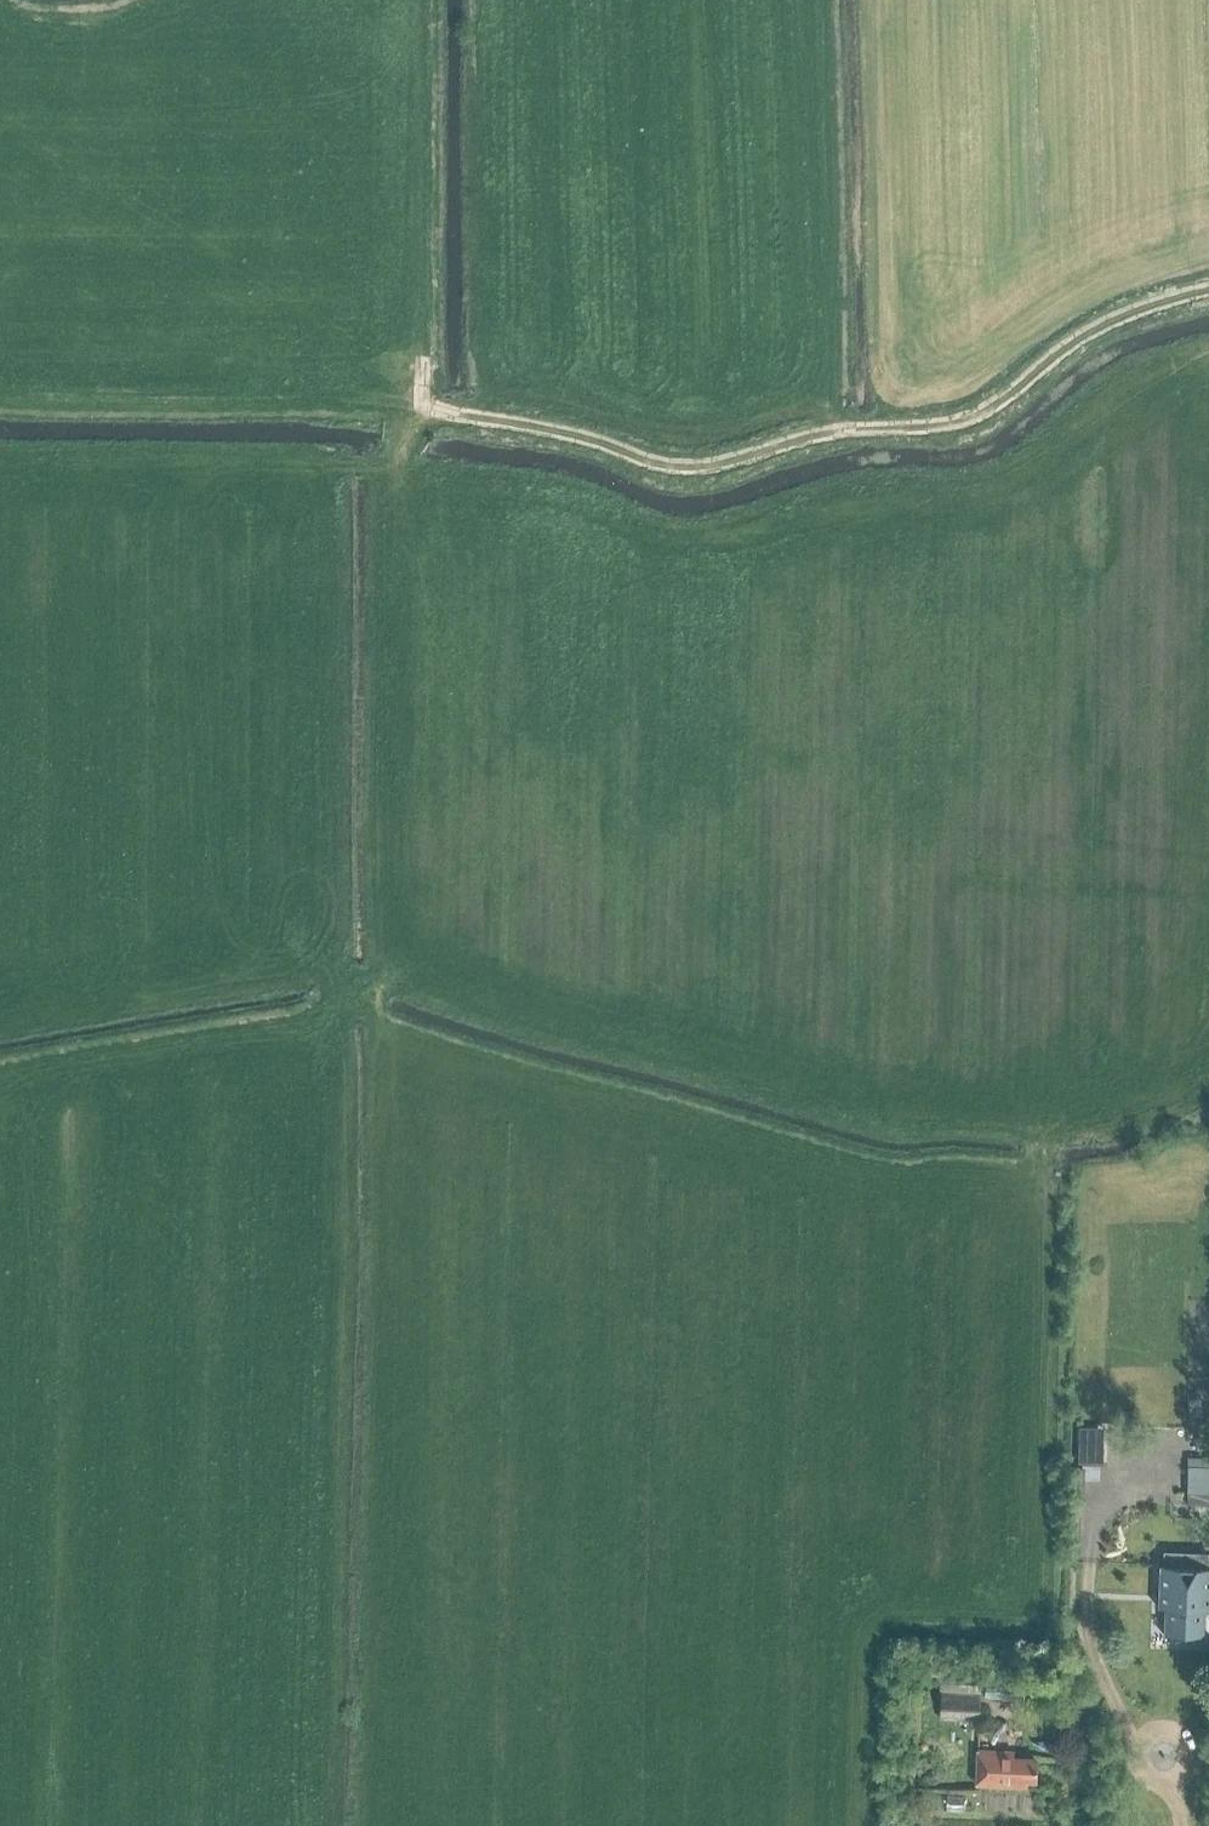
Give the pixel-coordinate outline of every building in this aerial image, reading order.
[(1157,1608),(1164,1608),(1163,1635),(1204,1636),(1205,1609),(1208,1609),(1208,1566),(1158,1565),(1157,1608)] [(1010,1682),(985,1680),(984,1697),(1008,1699),(1008,1697),(1010,1682)] [(938,1718),(957,1719),(957,1720),(978,1721),(980,1695),(939,1694),(938,1718)] [(976,1785),(1024,1787),(1024,1780),(1034,1780),(1035,1760),(1011,1759),(1011,1752),(977,1750),(976,1785)]
